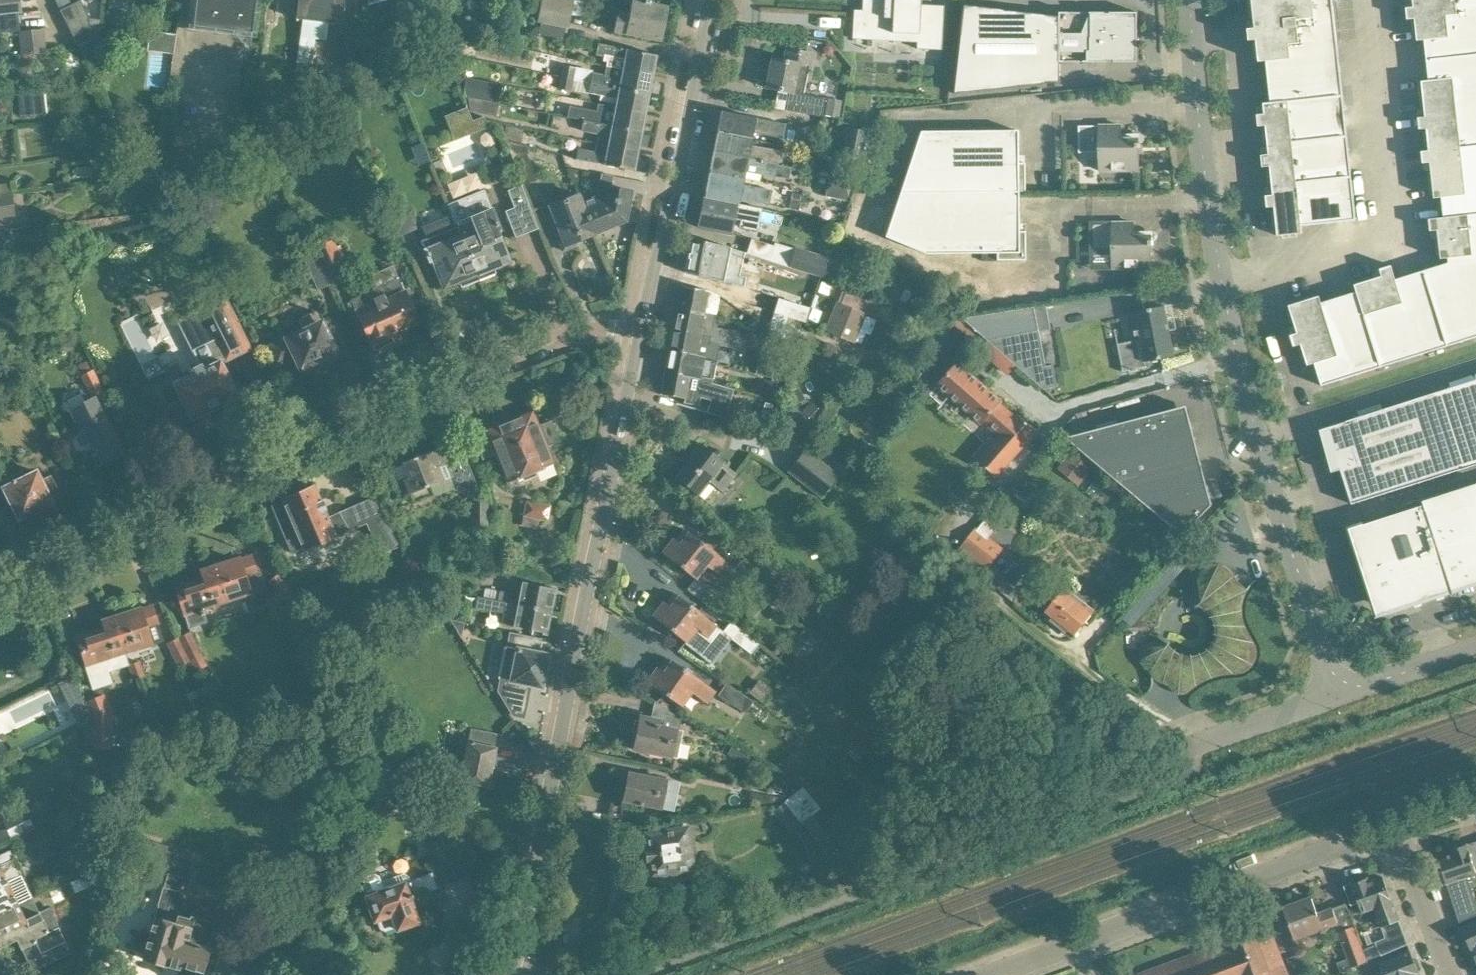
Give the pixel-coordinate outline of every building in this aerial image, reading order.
[(19,14),(19,11),(23,11),(21,0),(0,0),(0,16),(19,14)] [(61,9),(72,3),(70,0),(56,0),(61,9)] [(81,0),(78,0),(72,3),(61,9),(78,43),(89,38),(90,18),(81,0)] [(192,26),(252,33),(256,0),(195,0),(192,26)] [(296,19),(302,19),(297,66),(307,67),(311,39),(326,40),(327,23),(341,24),(344,0),(298,0),(296,19)] [(543,7),(541,20),(543,21),(566,25),(569,26),(573,0),(544,0),(543,7)] [(615,31),(660,40),(666,7),(649,4),(650,0),(647,0),(644,0),(644,2),(643,2),(643,3),(633,1),(630,14),(619,12),(615,31)] [(941,50),(943,5),(920,4),(920,0),(862,0),(862,11),(854,10),(852,38),(857,39),(857,30),(900,33),(899,41),(916,42),(916,48),(941,50)] [(1264,103),(1343,95),(1332,0),(1253,0),(1256,28),(1248,28),(1249,40),(1257,39),(1259,61),(1267,61),(1271,102),(1264,103)] [(1427,60),(1475,55),(1475,0),(1413,0),(1414,7),(1406,7),(1408,19),(1415,18),(1417,40),(1425,40),(1427,60)] [(1061,81),(1061,62),(1138,62),(1138,12),(1060,12),(1060,16),(972,6),(962,5),(962,9),(952,93),(1061,81)] [(0,16),(0,31),(18,29),(19,33),(44,29),(43,26),(21,29),(19,14),(0,16)] [(78,43),(75,45),(76,45),(84,62),(100,54),(101,19),(90,18),(89,38),(78,43)] [(564,27),(541,23),(539,36),(562,40),(564,27)] [(44,29),(19,33),(21,54),(46,51),(44,29)] [(174,52),(176,33),(164,32),(162,50),(174,52)] [(653,76),(657,56),(598,44),(596,54),(604,56),(603,60),(607,61),(606,67),(653,76)] [(811,53),(802,51),(786,48),(784,60),(772,58),(766,88),(787,92),(784,110),(821,117),(825,98),(803,93),(806,75),(811,53)] [(31,54),(20,56),(22,68),(33,67),(31,54)] [(1427,60),(1429,80),(1422,81),(1426,117),(1418,117),(1420,129),(1427,128),(1429,150),(1429,151),(1475,146),(1475,55),(1427,60)] [(7,57),(5,65),(15,68),(17,59),(7,57)] [(560,77),(573,80),(575,71),(575,67),(562,64),(560,77)] [(592,74),(590,83),(649,95),(653,76),(606,67),(604,76),(592,74)] [(465,79),(456,77),(462,97),(499,103),(502,84),(465,78),(465,79)] [(560,77),(558,88),(571,90),(573,80),(560,77)] [(645,113),(649,95),(590,83),(573,80),(590,84),(588,93),(616,98),(615,106),(599,103),(599,104),(645,113)] [(46,92),(17,96),(20,114),(48,112),(46,92)] [(1343,95),(1264,103),(1265,114),(1257,114),(1259,126),(1266,125),(1268,144),(1347,136),(1343,95)] [(827,98),(823,116),(838,119),(841,101),(827,98)] [(10,114),(5,101),(0,103),(0,117),(10,114)] [(569,105),(567,116),(584,119),(584,120),(642,132),(645,113),(599,104),(598,110),(569,105)] [(467,107),(445,115),(455,140),(491,126),(482,117),(473,120),(467,107)] [(720,111),(716,132),(752,139),(753,132),(782,138),(785,124),(720,111)] [(638,151),(642,132),(583,120),(581,131),(598,134),(597,143),(638,151)] [(503,139),(505,138),(521,141),(523,130),(505,125),(505,130),(498,122),(493,126),(503,139)] [(1121,125),(1112,125),(1079,125),(1079,153),(1099,152),(1100,170),(1139,170),(1139,147),(1140,147),(1140,143),(1139,143),(1139,138),(1121,139),(1121,125)] [(849,129),(844,156),(859,159),(864,131),(849,129)] [(920,131),(900,192),(1017,191),(1017,192),(1024,191),(1024,162),(1017,163),(1016,130),(920,131)] [(716,132),(712,152),(777,163),(779,151),(750,146),(752,139),(716,132)] [(1347,136),(1268,144),(1269,154),(1262,155),(1263,167),(1270,166),(1272,185),(1351,176),(1347,136)] [(521,141),(505,138),(524,183),(538,178),(526,153),(528,149),(536,151),(537,147),(521,141)] [(634,171),(638,151),(597,143),(595,152),(578,149),(576,159),(634,171)] [(1429,150),(1422,151),(1423,163),(1431,162),(1435,198),(1442,197),(1444,217),(1444,218),(1475,214),(1475,146),(1429,151),(1429,150)] [(712,152),(708,171),(744,178),(744,179),(758,182),(760,174),(774,177),(777,163),(712,152)] [(708,171),(703,197),(739,203),(740,199),(768,205),(771,189),(743,184),(744,179),(744,178),(708,171)] [(596,198),(580,204),(592,234),(593,234),(593,233),(625,220),(630,191),(611,187),(613,176),(601,174),(596,198)] [(831,174),(826,195),(847,200),(853,180),(831,174)] [(1351,176),(1272,185),(1274,194),(1266,195),(1267,207),(1275,206),(1278,235),(1302,232),(1301,225),(1356,219),(1351,176)] [(514,206),(505,209),(515,236),(537,228),(521,184),(507,189),(514,206)] [(494,268),(509,262),(496,230),(500,228),(485,190),(449,205),(452,214),(478,281),(496,273),(494,268)] [(16,214),(13,191),(0,192),(0,216),(16,214)] [(792,191),(789,206),(798,208),(801,193),(792,191)] [(1017,191),(900,192),(886,237),(922,254),(981,253),(996,252),(996,260),(1025,260),(1025,231),(1017,231),(1017,192),(1017,191)] [(549,205),(553,214),(548,216),(554,229),(563,251),(577,245),(576,241),(592,234),(580,204),(576,194),(549,205)] [(703,197),(697,227),(730,233),(732,219),(743,221),(742,225),(756,228),(760,207),(739,203),(703,197)] [(406,203),(388,211),(399,236),(417,228),(406,203)] [(420,240),(428,261),(432,260),(443,289),(459,282),(461,288),(478,281),(452,214),(422,226),(426,238),(420,240)] [(1424,270),(1448,346),(1475,337),(1475,214),(1444,218),(1444,217),(1429,219),(1431,230),(1438,230),(1441,258),(1449,257),(1449,262),(1424,270)] [(1125,222),(1092,223),(1092,250),(1112,250),(1112,268),(1152,267),(1152,245),(1153,245),(1153,240),(1152,240),(1152,236),(1125,236),(1125,222)] [(333,238),(311,249),(329,285),(350,274),(333,238)] [(691,239),(684,272),(704,276),(717,279),(744,284),(745,277),(739,275),(744,253),(724,245),(711,242),(691,239)] [(749,242),(746,253),(757,257),(769,260),(789,267),(822,277),(828,258),(795,248),(774,242),(773,248),(749,242)] [(757,257),(746,253),(740,273),(752,276),(757,257)] [(351,299),(366,332),(374,350),(394,341),(403,336),(401,332),(419,323),(398,278),(391,264),(367,276),(373,289),(351,299)] [(1355,284),(1357,291),(1358,291),(1381,367),(1448,346),(1424,270),(1396,279),(1392,265),(1380,268),(1383,276),(1355,284)] [(822,280),(817,293),(827,296),(827,295),(832,283),(822,280)] [(198,306),(215,339),(193,350),(200,364),(183,372),(186,378),(173,384),(181,401),(170,407),(179,425),(238,396),(220,361),(252,344),(224,292),(220,294),(215,283),(197,293),(203,303),(198,306)] [(682,285),(677,310),(693,313),(693,310),(704,312),(704,311),(716,313),(720,296),(709,291),(682,285)] [(854,343),(866,315),(879,320),(885,307),(845,291),(840,304),(836,302),(824,331),(854,343)] [(1315,363),(1322,386),(1381,367),(1358,291),(1357,291),(1322,303),(1320,295),(1289,305),(1298,333),(1291,335),(1294,346),(1301,344),(1308,365),(1315,363)] [(778,292),(774,308),(805,317),(810,301),(778,292)] [(1128,313),(1134,341),(1141,340),(1145,362),(1174,356),(1164,305),(1128,313)] [(1035,307),(963,318),(989,340),(1044,389),(1058,386),(1054,366),(1060,365),(1053,327),(1039,330),(1035,307)] [(677,310),(673,329),(711,336),(710,341),(743,350),(751,352),(753,342),(748,341),(748,337),(738,335),(740,325),(732,324),(730,330),(714,326),(716,313),(704,311),(704,312),(693,310),(693,313),(677,310)] [(303,329),(267,346),(276,364),(295,355),(300,367),(334,351),(315,311),(298,319),(303,329)] [(774,312),(772,321),(784,326),(787,315),(774,312)] [(120,322),(140,364),(158,356),(137,314),(120,322)] [(748,316),(745,326),(748,327),(757,330),(760,320),(751,317),(748,316)] [(766,336),(780,342),(786,327),(772,321),(766,336)] [(673,329),(669,347),(686,351),(685,353),(696,355),(696,357),(702,358),(702,360),(716,363),(719,345),(743,350),(710,341),(711,336),(673,329)] [(669,347),(665,368),(682,371),(682,374),(692,376),(692,374),(713,378),(716,363),(702,360),(702,358),(696,357),(696,355),(685,353),(686,351),(669,347)] [(767,375),(781,379),(785,362),(771,358),(767,375)] [(91,396),(68,408),(78,428),(83,426),(95,451),(92,453),(98,465),(122,453),(100,407),(98,408),(94,400),(105,394),(93,369),(92,370),(87,361),(79,365),(84,374),(80,376),(91,396)] [(958,361),(945,377),(937,385),(982,425),(984,422),(999,436),(978,460),(997,477),(1037,431),(1018,414),(1016,416),(1001,403),(1003,401),(958,361)] [(665,368),(660,394),(685,398),(684,403),(698,406),(700,398),(704,399),(710,400),(707,413),(725,418),(729,403),(717,400),(721,387),(733,390),(733,389),(712,383),(713,378),(692,374),(692,376),(682,374),(682,371),(665,368)] [(764,378),(761,393),(775,396),(778,382),(764,378)] [(1455,386),(1320,429),(1332,472),(1341,469),(1352,504),(1460,469),(1475,464),(1475,380),(1455,386)] [(899,385),(894,392),(904,398),(909,392),(899,385)] [(799,387),(788,393),(795,405),(805,399),(799,387)] [(811,402),(802,412),(815,425),(825,415),(811,402)] [(1186,406),(1066,437),(1183,535),(1212,505),(1206,479),(1204,480),(1190,427),(1192,427),(1186,406)] [(485,429),(492,448),(506,482),(553,463),(546,445),(558,440),(550,421),(538,426),(532,410),(485,429)] [(675,478),(691,490),(697,495),(708,481),(721,491),(735,473),(722,463),(723,462),(698,442),(687,457),(690,459),(675,478)] [(454,488),(471,494),(476,483),(461,445),(447,451),(448,453),(444,455),(441,447),(402,462),(408,477),(404,479),(413,502),(433,494),(429,485),(449,477),(454,488)] [(804,448),(786,470),(820,497),(838,474),(804,448)] [(1095,465),(1074,448),(1058,468),(1079,485),(1095,465)] [(0,493),(0,495),(6,507),(11,505),(19,519),(51,502),(51,501),(61,496),(50,474),(41,479),(37,470),(25,476),(22,470),(2,480),(5,486),(3,487),(5,491),(0,493)] [(1423,500),(1424,504),(1452,590),(1453,594),(1454,594),(1453,590),(1475,582),(1475,483),(1423,500)] [(271,506),(279,524),(292,552),(304,547),(305,549),(347,531),(339,512),(327,518),(313,486),(282,499),(283,501),(271,506)] [(487,500),(471,500),(471,531),(488,531),(487,500)] [(550,505),(527,501),(522,526),(536,529),(538,519),(547,521),(550,505)] [(1452,590),(1424,504),(1350,528),(1373,601),(1391,610),(1452,590)] [(977,528),(974,531),(961,547),(987,567),(1003,548),(977,528)] [(662,552),(677,565),(691,576),(702,562),(720,577),(730,565),(684,529),(675,540),(673,538),(662,552)] [(222,563),(211,566),(223,603),(250,594),(254,605),(270,600),(261,570),(256,572),(251,556),(223,565),(222,563)] [(742,560),(734,568),(729,574),(742,585),(750,584),(764,597),(767,595),(772,601),(777,595),(772,589),(742,560)] [(1167,647),(1161,639),(1152,640),(1149,641),(1148,642),(1146,643),(1144,645),(1142,647),(1142,648),(1141,651),(1140,652),(1140,655),(1140,657),(1140,658),(1140,661),(1142,663),(1143,666),(1145,668),(1147,670),(1149,672),(1150,674),(1151,676),(1171,679),(1170,681),(1170,682),(1170,684),(1171,686),(1171,688),(1172,689),(1172,690),(1174,691),(1175,692),(1178,694),(1180,694),(1182,694),(1183,694),(1185,694),(1187,693),(1189,692),(1195,688),(1200,684),(1205,681),(1211,679),(1216,677),(1222,675),(1228,674),(1234,674),(1236,674),(1240,674),(1244,673),(1245,672),(1248,670),(1250,669),(1252,666),(1254,665),(1255,663),(1255,662),(1256,660),(1257,658),(1257,657),(1257,655),(1258,653),(1257,651),(1257,649),(1257,647),(1256,646),(1256,644),(1255,642),(1252,637),(1249,631),(1246,626),(1245,622),(1244,619),(1243,615),(1243,611),(1243,607),(1243,604),(1236,602),(1237,598),(1237,595),(1237,591),(1237,587),(1236,583),(1236,579),(1234,576),(1233,574),(1232,572),(1231,571),(1228,568),(1227,567),(1225,566),(1222,564),(1220,564),(1218,563),(1216,563),(1214,563),(1212,563),(1208,564),(1206,565),(1203,566),(1200,569),(1198,570),(1197,571),(1196,573),(1195,575),(1194,576),(1193,578),(1193,580),(1192,582),(1192,584),(1192,586),(1192,588),(1192,590),(1194,600),(1193,605),(1210,613),(1216,624),(1216,635),(1216,644),(1210,652),(1200,658),(1187,658),(1175,654),(1167,647)] [(175,587),(182,606),(189,627),(206,621),(202,610),(223,603),(211,566),(199,570),(202,578),(175,587)] [(269,581),(294,612),(304,604),(280,573),(269,581)] [(702,600),(711,589),(696,577),(687,588),(702,600)] [(485,588),(483,596),(489,597),(489,598),(549,610),(554,588),(522,582),(519,600),(510,598),(511,593),(500,591),(485,588)] [(1065,587),(1057,598),(1044,613),(1074,637),(1084,623),(1089,627),(1098,616),(1093,612),(1095,611),(1065,587)] [(663,601),(652,616),(668,628),(682,640),(686,643),(698,629),(711,640),(720,629),(690,605),(674,592),(665,603),(663,601)] [(469,595),(467,604),(475,605),(477,596),(469,595)] [(477,596),(475,608),(503,614),(501,624),(513,626),(545,633),(549,610),(489,598),(477,596)] [(123,613),(113,616),(125,653),(163,641),(151,606),(124,615),(123,613)] [(77,638),(90,677),(93,688),(110,682),(107,671),(128,664),(125,653),(113,616),(102,620),(105,629),(77,638)] [(463,622),(450,619),(460,636),(463,622)] [(723,632),(740,645),(750,653),(758,643),(730,622),(723,632)] [(512,716),(524,719),(530,686),(542,690),(550,653),(538,649),(541,638),(509,631),(496,690),(512,716)] [(190,632),(179,638),(189,659),(195,671),(207,665),(190,632)] [(189,659),(179,638),(168,644),(179,665),(189,659)] [(646,682),(663,693),(678,704),(688,689),(707,702),(715,690),(667,657),(659,669),(657,667),(646,682)] [(133,679),(144,676),(139,661),(129,665),(133,679)] [(73,676),(57,684),(78,726),(92,719),(91,717),(84,702),(73,676)] [(746,712),(754,701),(727,684),(720,694),(746,712)] [(110,750),(109,716),(112,712),(104,693),(84,702),(91,717),(94,716),(94,750),(110,750)] [(633,749),(652,753),(677,758),(682,730),(659,725),(660,720),(639,716),(633,749)] [(459,785),(457,797),(473,800),(477,783),(487,785),(495,748),(494,748),(496,736),(470,730),(468,741),(459,740),(455,760),(439,772),(454,790),(459,785)] [(147,736),(149,745),(161,742),(159,732),(147,736)] [(747,754),(732,745),(727,755),(734,759),(738,763),(736,775),(748,777),(751,762),(747,754)] [(853,746),(847,751),(856,761),(861,757),(853,746)] [(622,806),(641,810),(642,804),(660,807),(666,780),(628,772),(622,806)] [(775,777),(772,790),(784,793),(787,780),(775,777)] [(58,793),(60,787),(56,782),(50,780),(45,784),(43,790),(47,795),(53,797),(58,793)] [(801,785),(792,793),(810,816),(820,808),(801,785)] [(780,802),(781,797),(750,792),(748,803),(763,806),(780,802)] [(810,816),(792,793),(783,801),(802,823),(810,816)] [(11,816),(2,820),(5,827),(6,829),(18,823),(30,817),(39,813),(32,800),(9,811),(11,816)] [(772,810),(778,817),(791,832),(802,823),(783,801),(772,810)] [(442,802),(419,816),(433,837),(456,823),(442,802)] [(18,823),(6,829),(11,838),(23,833),(18,823)] [(818,825),(809,833),(813,838),(824,851),(833,844),(822,830),(818,825)] [(0,830),(0,843),(11,838),(6,829),(5,827),(0,830)] [(687,828),(665,831),(645,833),(651,875),(693,870),(687,828)] [(137,930),(137,931),(132,948),(144,952),(142,958),(165,965),(165,964),(177,968),(178,964),(201,971),(201,968),(211,972),(215,970),(219,955),(217,952),(207,949),(214,927),(212,926),(212,923),(213,916),(211,911),(199,908),(194,911),(192,916),(191,919),(190,922),(179,918),(188,880),(194,857),(133,840),(129,859),(140,861),(138,867),(168,874),(164,888),(163,888),(158,904),(159,904),(155,918),(154,917),(149,934),(137,930)] [(1438,859),(1460,922),(1461,922),(1461,921),(1475,916),(1475,899),(1467,876),(1475,873),(1475,841),(1451,849),(1452,854),(1438,859)] [(31,898),(9,850),(0,854),(0,912),(31,898)] [(360,882),(365,897),(374,921),(377,919),(380,928),(385,930),(396,926),(397,929),(418,922),(409,897),(437,888),(432,873),(411,880),(409,874),(404,872),(383,880),(380,875),(375,872),(364,876),(360,882)] [(1408,944),(1383,876),(1375,880),(1374,878),(1372,879),(1373,881),(1371,881),(1369,877),(1345,886),(1352,905),(1359,902),(1362,912),(1376,907),(1387,937),(1376,941),(1377,943),(1381,955),(1408,944)] [(0,912),(0,946),(16,939),(21,948),(35,942),(45,965),(69,954),(48,909),(40,913),(33,897),(31,898),(0,912)] [(1284,908),(1290,927),(1294,938),(1338,922),(1333,909),(1318,914),(1312,898),(1284,908)] [(1462,928),(1471,950),(1473,950),(1475,948),(1475,922),(1462,928)] [(1341,972),(1366,962),(1366,961),(1362,950),(1354,928),(1339,933),(1348,958),(1337,962),(1341,972)] [(1273,940),(1258,946),(1252,929),(1223,940),(1224,945),(1142,974),(1286,974),(1273,940)] [(1377,943),(1362,950),(1366,961),(1381,955),(1377,943)] [(1419,973),(1420,973),(1410,949),(1379,963),(1382,971),(1372,974),(1414,974),(1419,973)]
